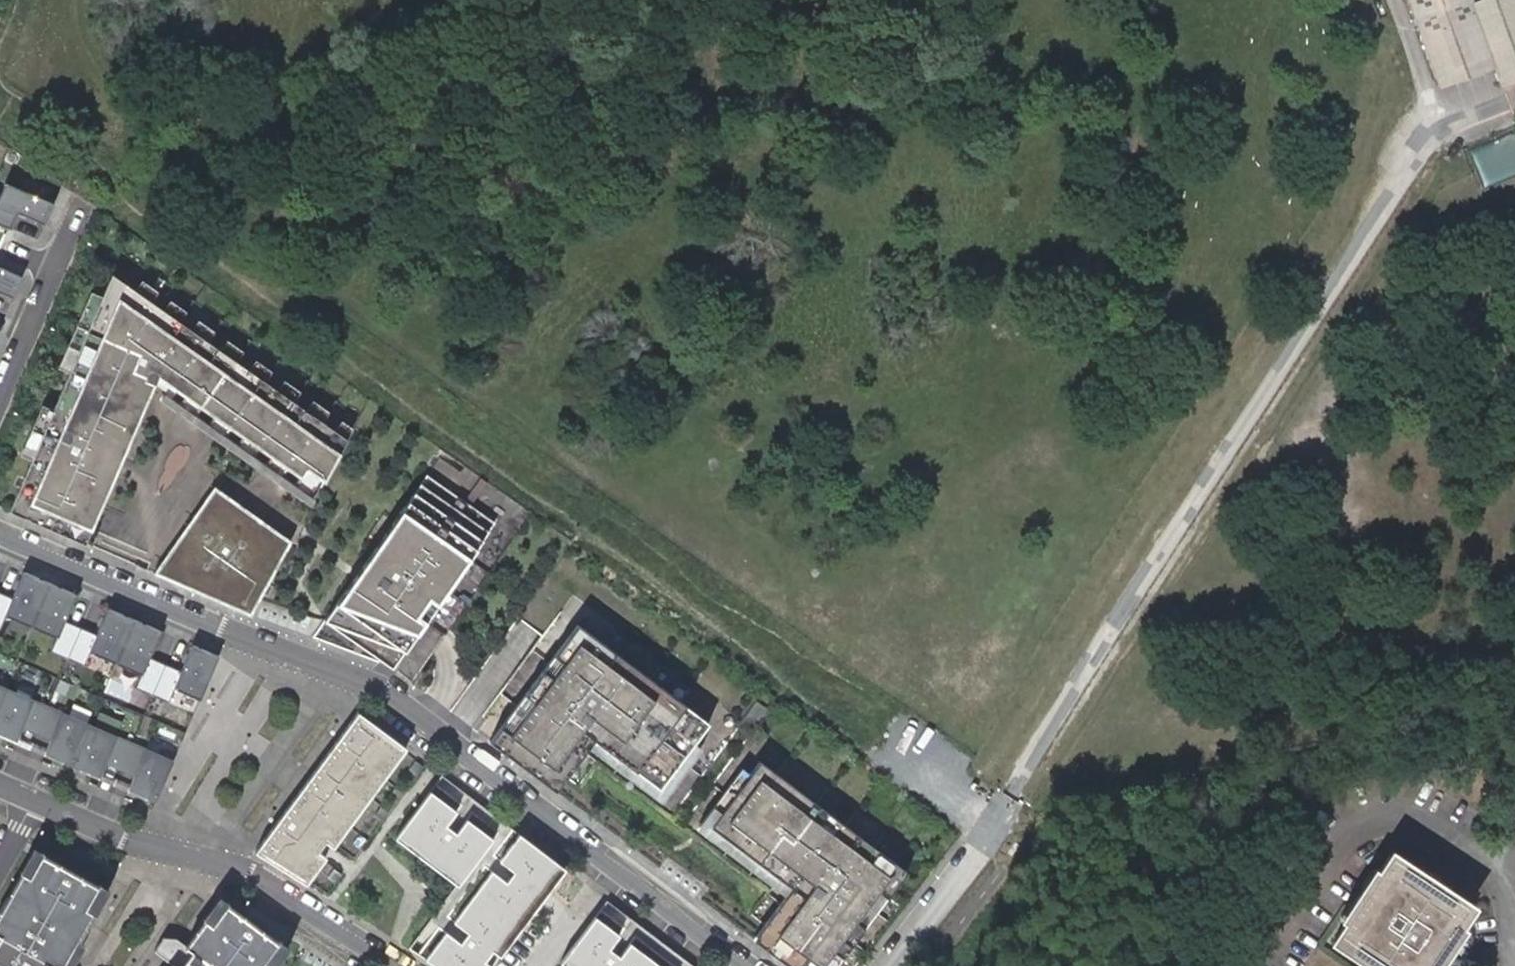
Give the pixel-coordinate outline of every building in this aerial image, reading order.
[(1439,89),(1492,70),(1499,89),(1514,83),(1514,0),(1483,0),(1473,4),(1471,0),(1407,0),(1439,89)] [(1472,150),(1486,182),(1514,170),(1514,132),(1472,150)] [(40,230),(49,210),(0,190),(0,232),(6,234),(13,218),(40,230)] [(18,282),(0,275),(0,319),(2,320),(18,282)] [(282,474),(316,499),(336,460),(324,451),(331,439),(110,286),(9,516),(83,548),(88,535),(80,530),(92,502),(101,506),(135,428),(126,424),(141,389),(151,392),(155,386),(181,405),(187,397),(200,407),(196,417),(211,427),(218,418),(230,427),(225,435),(239,445),(246,436),(258,446),(254,454),(268,464),(274,457),(287,466),(282,474)] [(498,525),(426,477),(314,638),(397,670),(498,525)] [(210,493),(153,577),(249,617),(286,548),(210,493)] [(46,586),(19,576),(9,601),(0,598),(0,621),(1,617),(28,629),(46,586)] [(51,655),(65,661),(78,630),(64,624),(74,598),(46,586),(28,629),(57,640),(51,655)] [(112,664),(130,621),(104,611),(93,636),(78,630),(65,661),(80,667),(86,652),(112,664)] [(132,690),(149,697),(162,667),(145,659),(156,632),(130,621),(112,664),(139,675),(132,690)] [(657,789),(707,723),(574,624),(486,742),(552,791),(591,740),(657,789)] [(197,700),(214,658),(187,647),(177,673),(162,667),(149,697),(164,704),(170,689),(197,700)] [(0,699),(0,745),(10,749),(18,731),(33,737),(44,710),(3,692),(0,699)] [(44,710),(33,737),(47,743),(39,762),(65,774),(86,727),(44,710)] [(361,716),(258,855),(294,882),(398,743),(361,716)] [(86,727),(65,774),(94,786),(102,767),(117,773),(129,746),(86,727)] [(170,764),(129,746),(117,773),(131,779),(122,798),(151,810),(170,764)] [(710,825),(791,885),(751,938),(788,965),(829,965),(901,871),(757,763),(710,825)] [(440,775),(395,835),(459,882),(412,945),(440,965),(494,965),(567,868),(440,775)] [(110,891),(36,849),(0,913),(0,965),(68,965),(110,891)] [(1366,884),(1367,889),(1373,892),(1359,912),(1354,909),(1349,910),(1328,940),(1362,962),(1364,959),(1374,965),(1427,965),(1429,963),(1427,958),(1422,955),(1436,935),(1441,939),(1446,938),(1467,907),(1387,853),(1366,884)] [(1366,884),(1349,910),(1354,909),(1359,912),(1373,892),(1367,889),(1366,884)] [(604,899),(560,958),(570,965),(696,965),(604,899)] [(289,950),(220,900),(172,965),(278,965),(289,950)] [(1436,935),(1422,955),(1427,958),(1429,963),(1446,938),(1441,939),(1436,935)]
